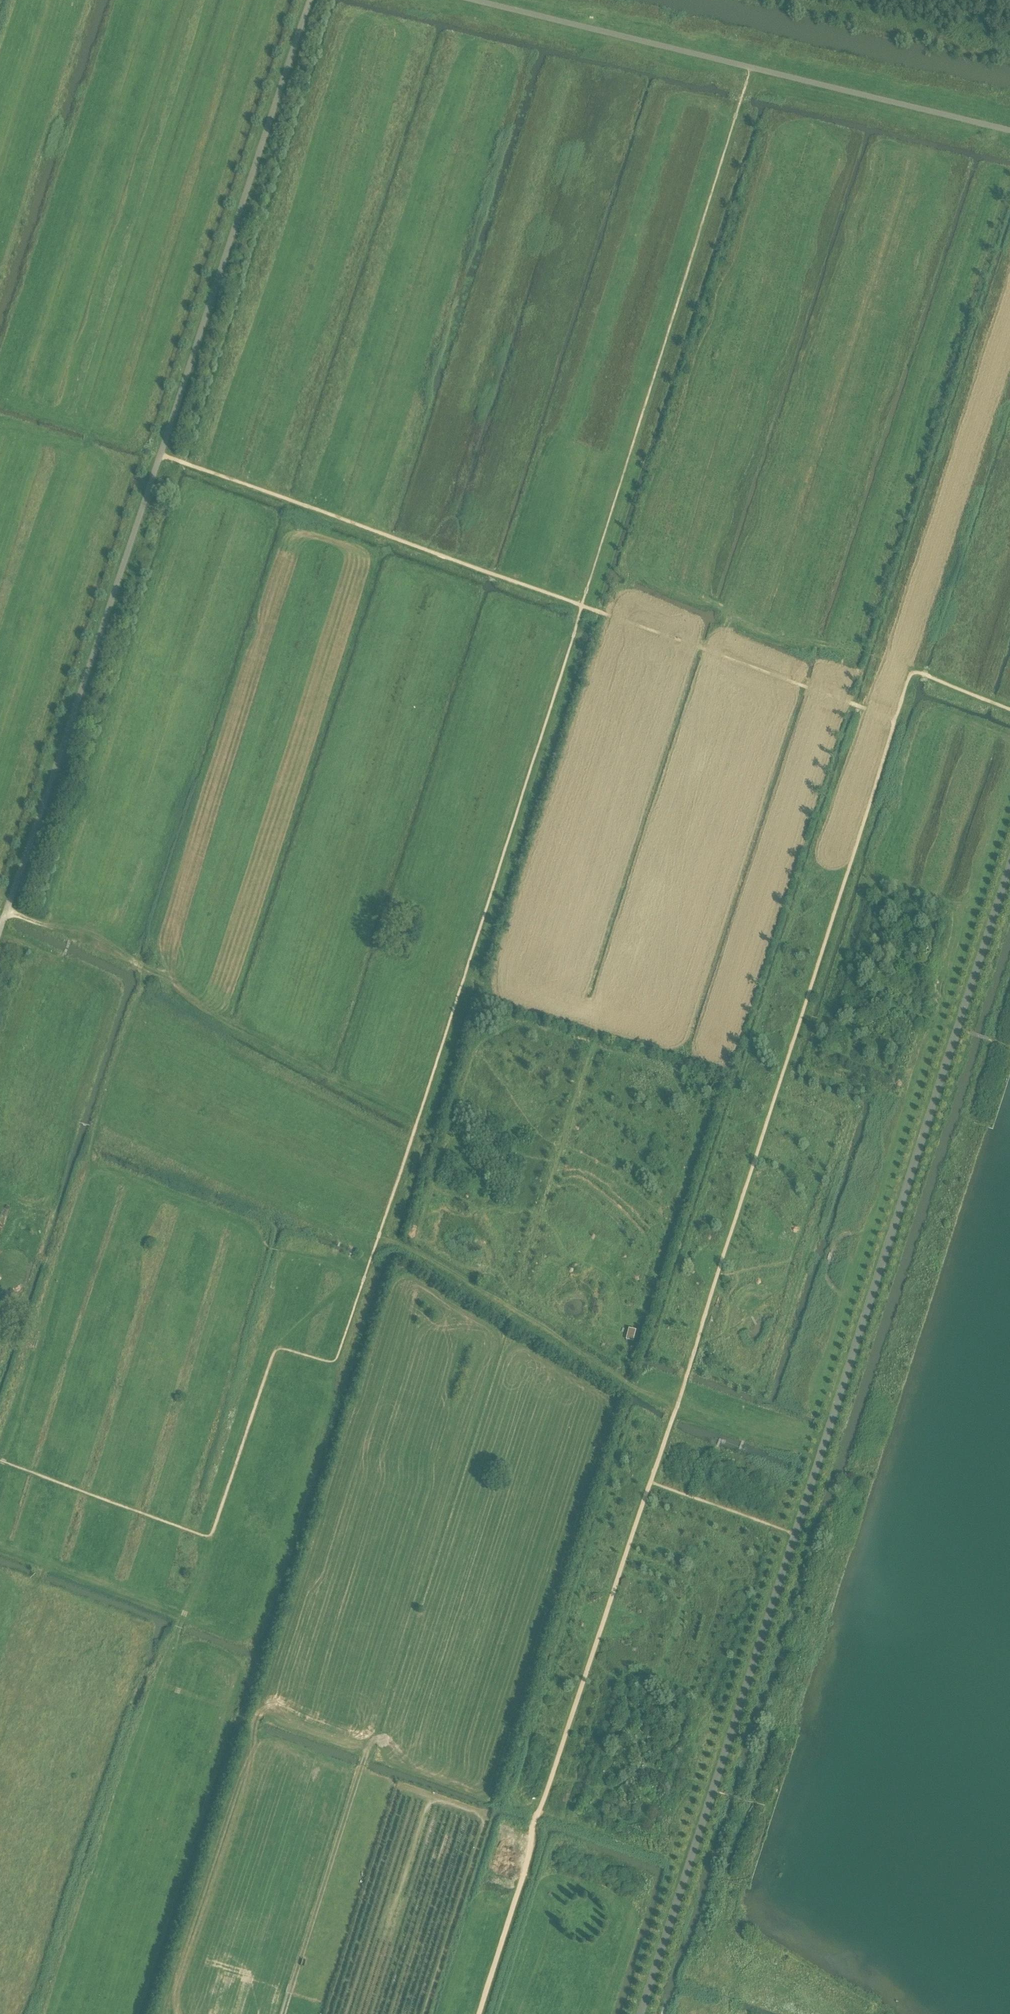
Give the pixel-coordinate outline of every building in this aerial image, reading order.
[(634,1341),(636,1330),(629,1328),(626,1339),(634,1341)]
